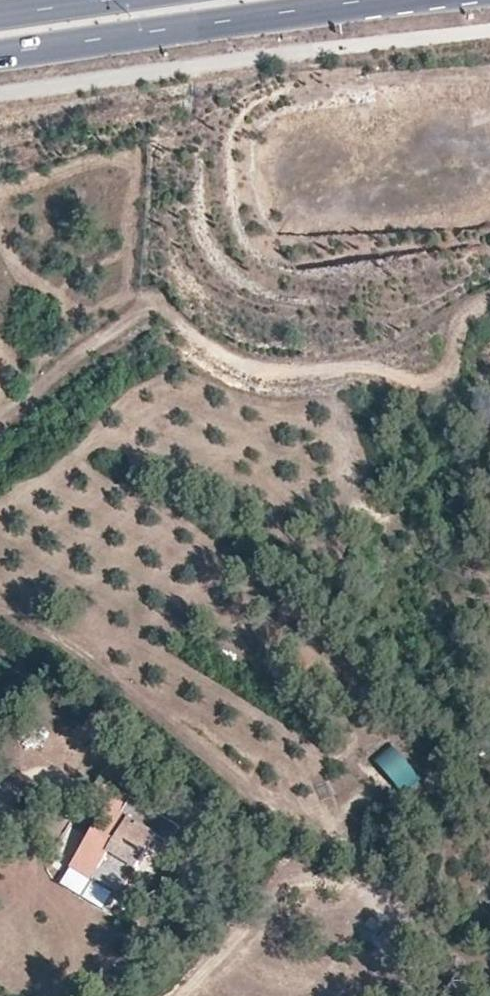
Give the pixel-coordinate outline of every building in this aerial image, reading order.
[(375,760),(403,793),(420,778),(392,745),(375,760)] [(100,777),(89,796),(107,807),(72,867),(93,880),(110,852),(117,841),(144,856),(167,818),(140,801),(100,777)] [(110,852),(138,868),(144,856),(117,841),(110,852)]
